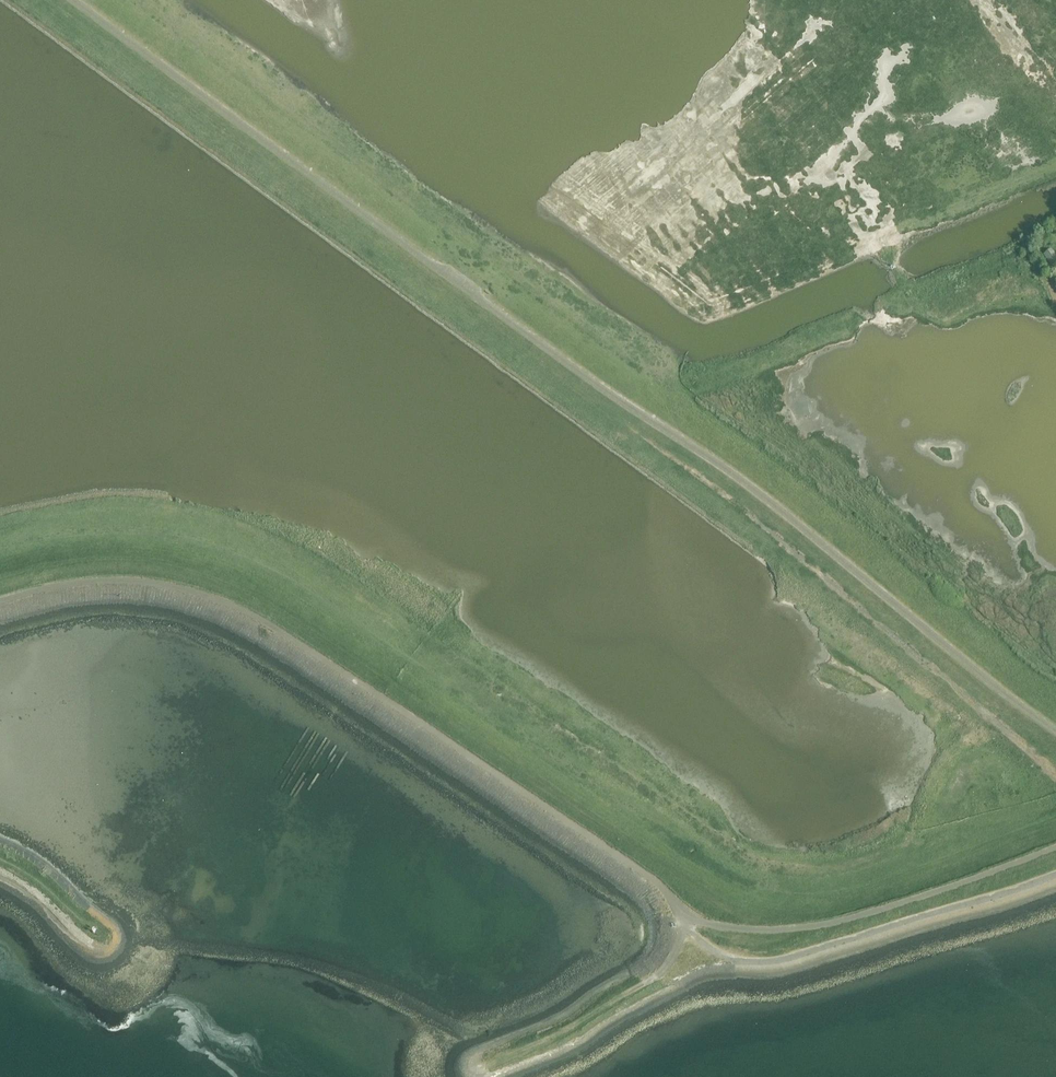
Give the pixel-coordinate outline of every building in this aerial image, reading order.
[(1043,255),(1048,261),(1055,256),(1051,250),(1043,255)]
